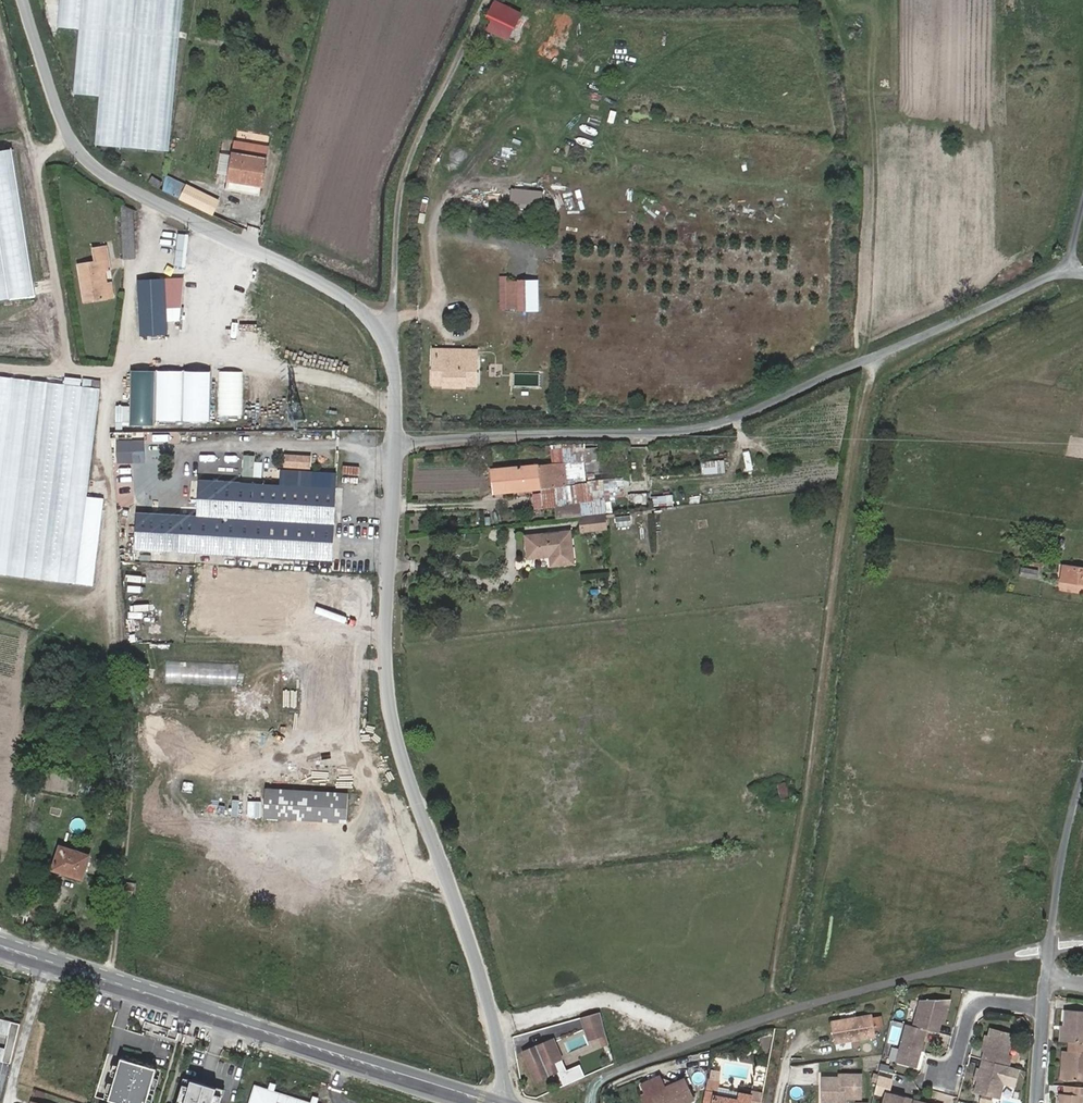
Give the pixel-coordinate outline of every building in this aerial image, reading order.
[(53,26),(81,29),(75,92),(100,94),(96,143),(171,151),(186,0),(56,0),(53,26)] [(506,5),(497,0),(495,0),(486,16),(491,19),(497,22),(506,5)] [(521,11),(506,5),(497,22),(512,29),(521,11)] [(492,32),(497,22),(491,19),(486,29),(492,32)] [(512,29),(497,22),(492,32),(507,39),(512,29)] [(25,132),(0,136),(0,317),(53,308),(25,132)] [(225,187),(258,193),(266,144),(235,139),(225,187)] [(171,183),(167,191),(213,213),(219,200),(186,183),(185,185),(178,182),(176,185),(171,183)] [(134,257),(135,207),(121,207),(120,257),(134,257)] [(187,235),(176,233),(172,266),(183,268),(187,235)] [(103,296),(101,285),(98,270),(102,269),(97,246),(84,249),(87,263),(76,265),(83,299),(103,296)] [(165,306),(179,306),(182,278),(165,279),(165,306)] [(498,311),(526,311),(526,278),(498,278),(498,311)] [(165,332),(164,307),(164,279),(137,280),(139,334),(165,332)] [(476,356),(434,355),(434,382),(445,383),(445,384),(465,385),(465,383),(476,383),(476,356)] [(216,371),(191,370),(190,415),(215,416),(216,371)] [(244,371),(218,370),(217,416),(243,416),(244,371)] [(153,371),(128,371),(127,426),(152,427),(153,371)] [(181,371),(155,371),(154,421),(180,421),(181,371)] [(0,375),(0,572),(76,581),(99,387),(0,375)] [(132,440),(114,440),(114,463),(132,462),(132,440)] [(492,469),(495,492),(581,484),(578,460),(562,462),(560,448),(550,449),(552,463),(492,469)] [(309,455),(282,454),(282,468),(309,469),(309,455)] [(255,456),(241,455),(240,477),(261,478),(262,462),(254,462),(255,456)] [(743,467),(761,466),(761,459),(743,461),(743,467)] [(702,474),(725,473),(724,460),(702,461),(702,474)] [(195,515),(333,520),(334,485),(196,481),(195,515)] [(632,504),(647,501),(645,492),(630,495),(632,504)] [(656,505),(672,505),(672,495),(656,495),(656,505)] [(605,527),(604,513),(580,516),(582,530),(605,527)] [(178,550),(179,515),(135,514),(134,549),(178,550)] [(333,520),(179,515),(178,550),(192,551),(192,553),(204,553),(331,557),(333,520)] [(630,516),(615,518),(616,527),(631,525),(630,516)] [(526,535),(529,556),(548,555),(550,564),(572,561),(569,530),(526,535)] [(1064,563),(1061,581),(1082,583),(1082,566),(1064,563)] [(1021,567),(1020,575),(1037,578),(1038,569),(1021,567)] [(800,780),(797,801),(807,799),(805,779),(800,780)] [(788,802),(797,801),(800,780),(786,782),(788,802)] [(342,790),(261,786),(260,815),(341,818),(342,790)] [(777,786),(769,787),(769,793),(760,795),(762,806),(780,803),(777,786)] [(106,793),(97,792),(96,800),(105,802),(106,793)] [(61,845),(53,869),(80,878),(88,855),(61,845)] [(459,966),(450,963),(448,973),(457,975),(459,966)] [(921,1000),(914,1026),(927,1030),(939,1033),(941,1022),(944,1023),(951,998),(921,1000)] [(1060,1039),(1069,1039),(1082,1041),(1082,1008),(1063,1006),(1060,1039)] [(599,1009),(579,1015),(585,1029),(596,1026),(599,1037),(608,1035),(599,1009)] [(873,1015),(831,1023),(834,1044),(876,1037),(873,1015)] [(914,1026),(907,1024),(896,1062),(917,1068),(927,1030),(914,1026)] [(596,1026),(585,1029),(589,1040),(599,1037),(596,1026)] [(1013,1034),(991,1028),(983,1059),(1008,1066),(1011,1057),(1008,1056),(1013,1034)] [(523,1049),(525,1053),(538,1047),(541,1054),(548,1051),(556,1068),(558,1067),(554,1058),(561,1055),(552,1035),(523,1049)] [(1069,1047),(1067,1083),(1082,1084),(1082,1041),(1069,1039),(1069,1047)] [(538,1047),(525,1053),(536,1078),(550,1072),(549,1071),(556,1068),(548,1051),(541,1054),(538,1047)] [(157,1065),(122,1055),(110,1097),(131,1102),(146,1102),(157,1065)] [(999,1099),(1008,1066),(983,1059),(974,1092),(999,1099)] [(842,1078),(825,1078),(824,1102),(845,1102),(845,1099),(863,1099),(864,1075),(847,1075),(847,1078),(842,1078)] [(183,1080),(176,1102),(218,1102),(221,1092),(215,1090),(217,1084),(206,1081),(192,1076),(190,1082),(183,1080)] [(267,1088),(273,1090),(276,1082),(270,1081),(267,1088)] [(223,1086),(217,1084),(215,1090),(221,1092),(223,1086)] [(273,1090),(267,1088),(257,1085),(251,1102),(313,1102),(309,1102),(273,1090)] [(681,1085),(662,1094),(659,1087),(639,1097),(642,1102),(691,1102),(681,1085)] [(762,1099),(753,1097),(740,1095),(739,1100),(718,1096),(718,1093),(708,1091),(705,1102),(762,1102),(762,1099)] [(1071,1091),(1070,1102),(1082,1102),(1082,1092),(1071,1091)] [(885,1092),(882,1102),(913,1102),(914,1100),(885,1092)] [(309,1102),(313,1102),(316,1102),(318,1096),(312,1094),(309,1102)]
